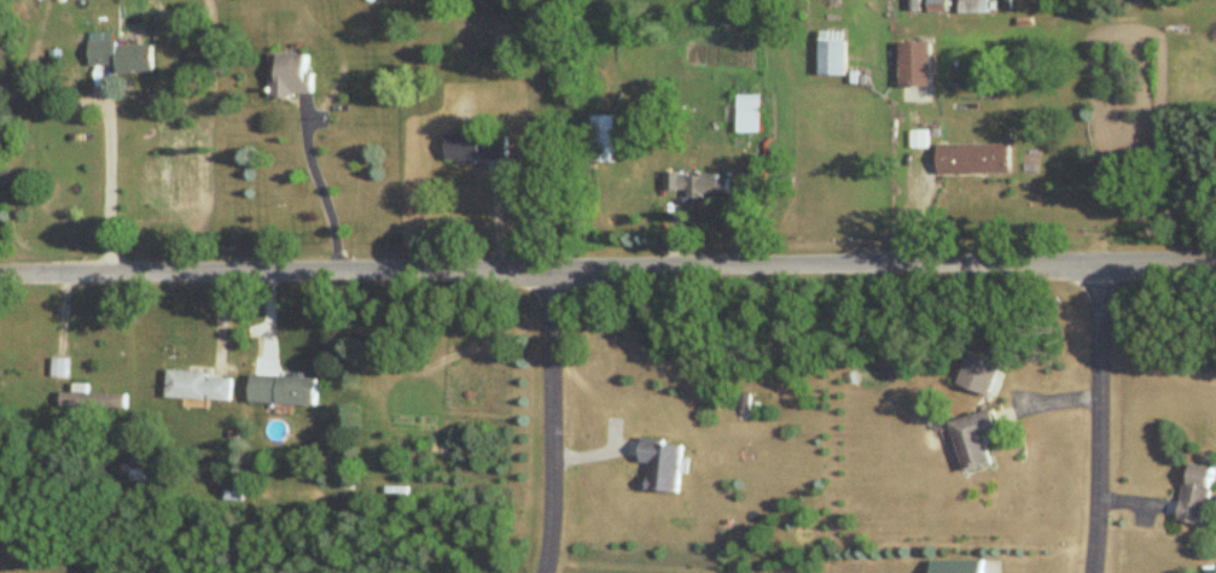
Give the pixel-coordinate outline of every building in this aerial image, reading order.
[(988,0),(961,0),(961,14),(988,14),(988,0)] [(846,77),(846,32),(821,32),(821,77),(846,77)] [(153,73),(153,44),(89,44),(90,67),(116,67),(116,73),(153,73)] [(932,44),(901,44),(901,88),(932,88),(932,44)] [(307,74),(307,55),(277,55),(277,74),(272,74),(272,97),(313,97),(313,74),(307,74)] [(760,134),(760,105),(738,105),(738,134),(760,134)] [(615,117),(593,117),(593,163),(615,163),(615,117)] [(447,163),(507,163),(507,135),(447,135),(447,163)] [(938,175),(1009,175),(1009,146),(938,146),(938,175)] [(689,193),(689,199),(729,199),(729,175),(663,175),(663,193),(689,193)] [(989,396),(1001,364),(970,352),(959,384),(989,396)] [(207,401),(208,372),(168,371),(167,400),(207,401)] [(316,406),(317,379),(251,377),(250,404),(316,406)] [(210,401),(231,401),(231,379),(210,379),(210,401)] [(60,409),(127,409),(127,394),(78,394),(60,394),(60,409)] [(950,422),(964,472),(992,464),(984,436),(999,431),(993,410),(950,422)] [(640,464),(648,465),(647,491),(677,493),(680,444),(641,443),(640,464)] [(1178,522),(1204,526),(1213,469),(1187,465),(1178,522)] [(930,572),(982,572),(982,560),(930,560),(930,572)]
